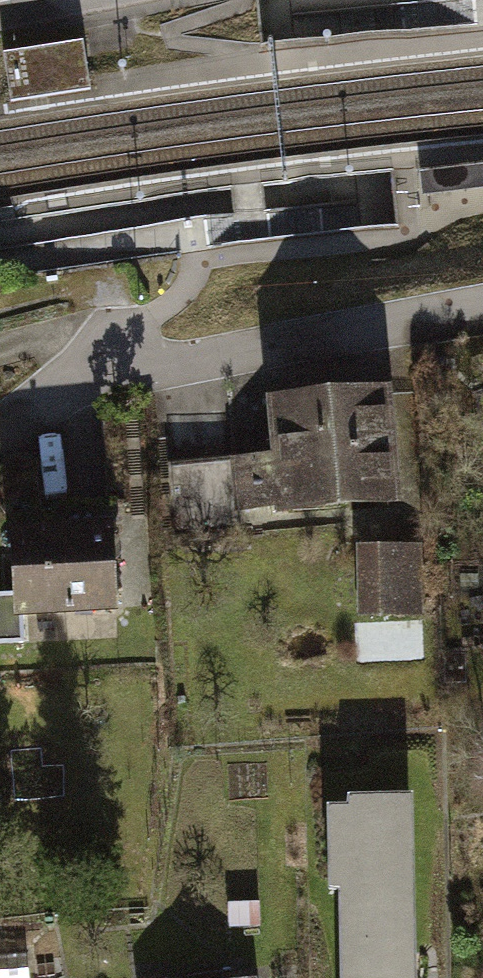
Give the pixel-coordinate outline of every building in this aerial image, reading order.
[(83,41),(3,53),(10,100),(90,88),(83,41)] [(418,171),(421,195),(482,188),(482,164),(418,171)] [(169,466),(176,534),(240,528),(238,507),(287,503),(287,506),(390,497),(380,395),(278,404),(283,457),(235,461),(234,460),(169,466)] [(13,532),(17,594),(0,595),(0,643),(23,642),(21,613),(115,608),(111,540),(126,539),(124,499),(71,502),(73,528),(13,532)] [(419,548),(377,549),(378,614),(420,614),(419,548)] [(328,889),(349,892),(357,805),(327,806),(328,889)] [(351,977),(406,977),(402,805),(357,805),(349,892),(351,977)] [(0,955),(0,977),(28,977),(26,953),(0,955)]
